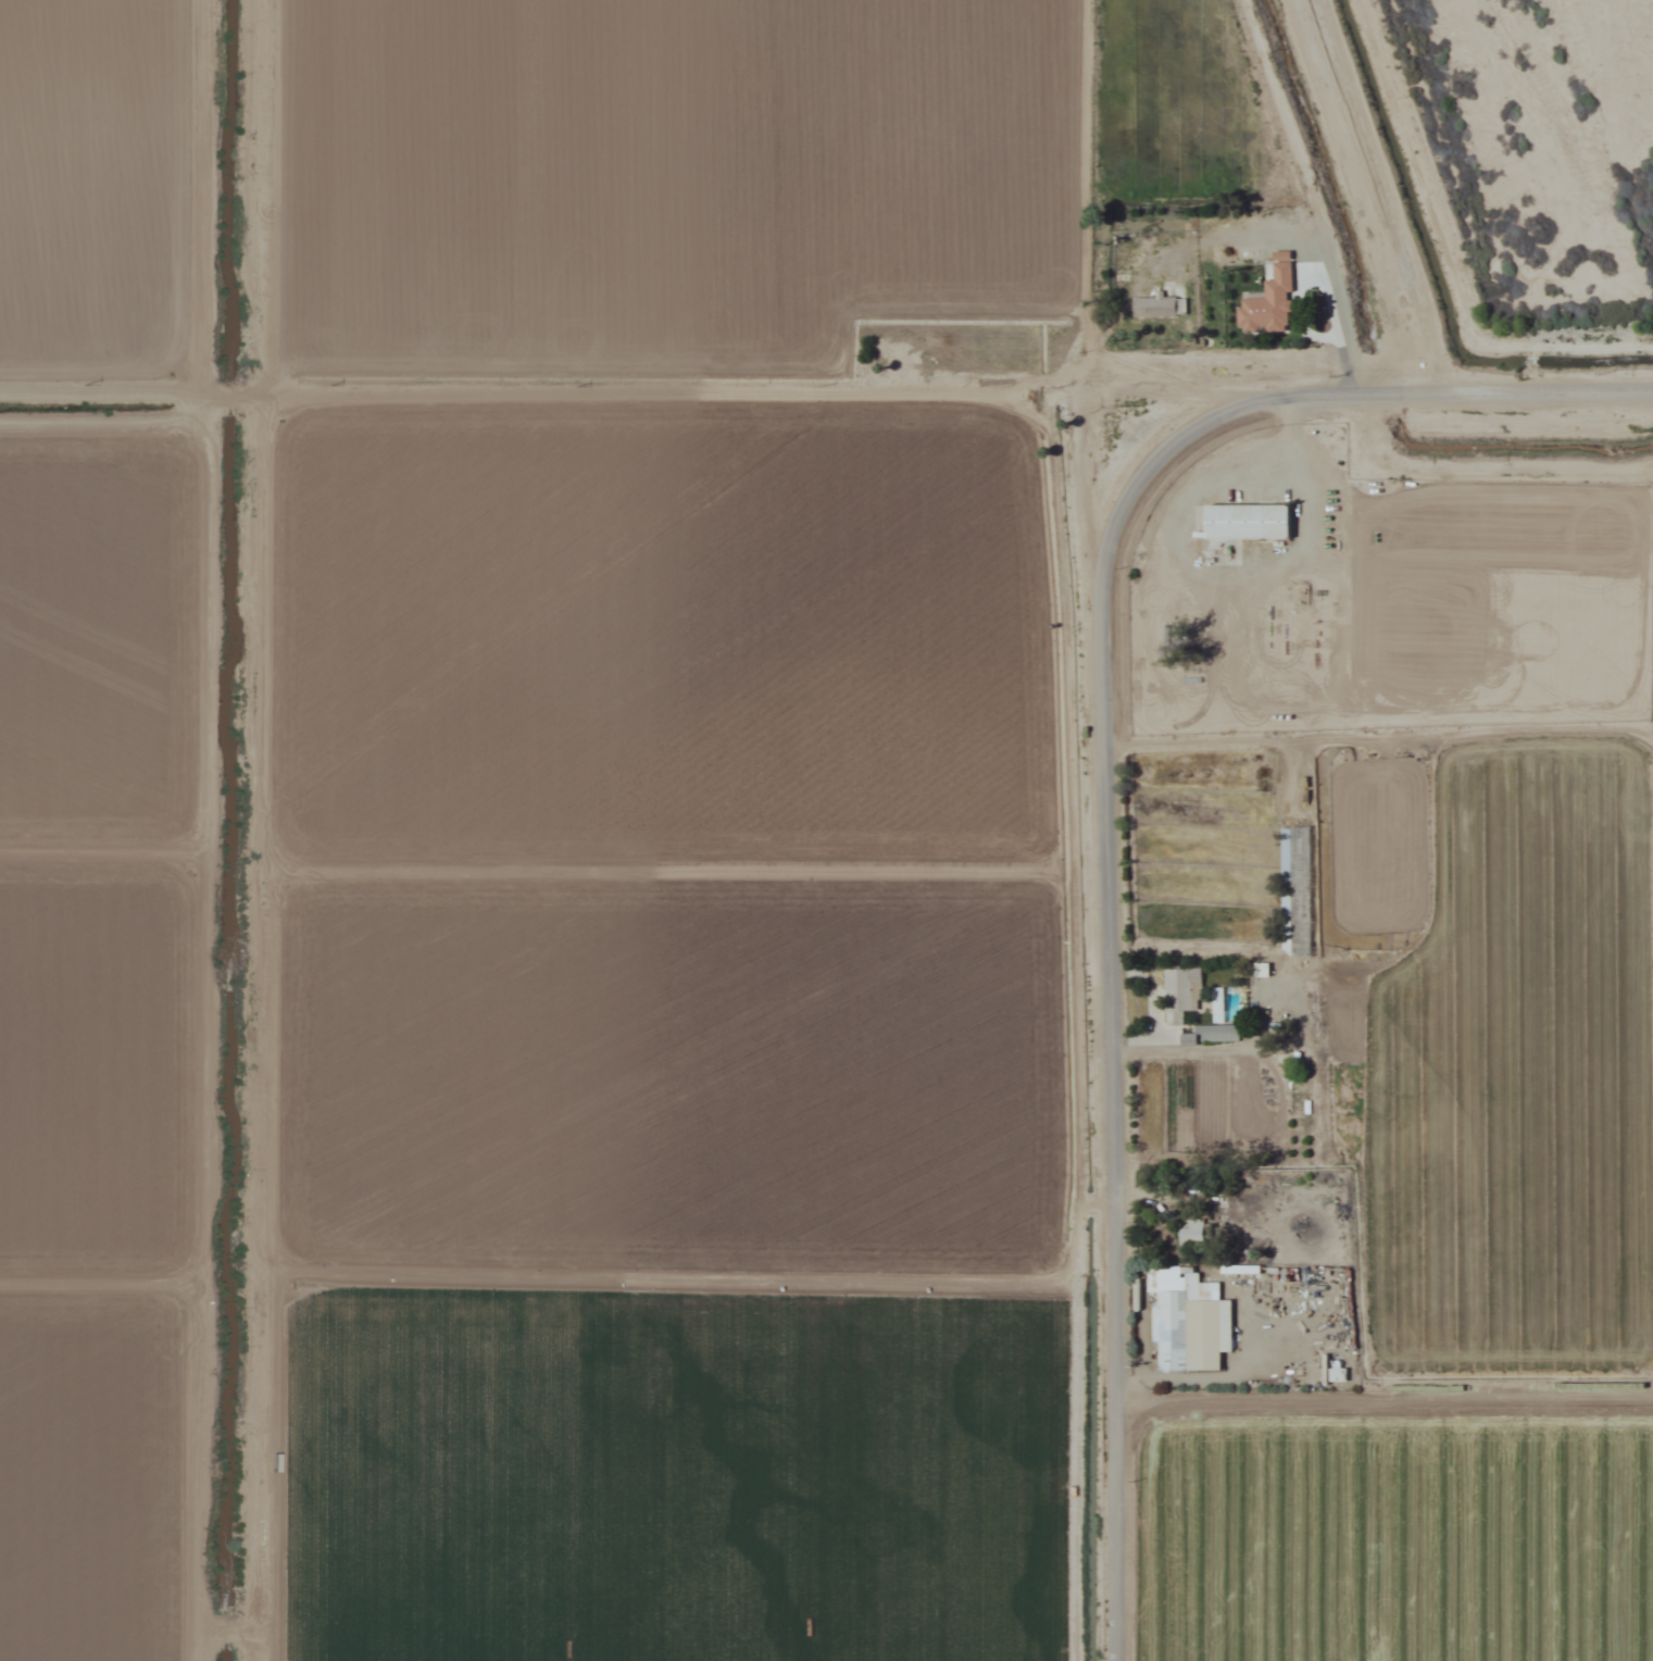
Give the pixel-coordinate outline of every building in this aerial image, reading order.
[(1295,298),(1304,298),(1304,280),(1262,280),(1262,328),(1295,327),(1295,298)] [(1184,297),(1132,297),(1132,316),(1184,316),(1184,297)] [(1289,504),(1206,504),(1206,539),(1289,539),(1289,504)] [(1164,1013),(1169,1013),(1170,1024),(1182,1024),(1182,1011),(1200,1011),(1200,968),(1163,969),(1164,1013)] [(1193,1041),(1241,1042),(1242,1025),(1194,1025),(1193,1041)] [(1178,1246),(1203,1246),(1203,1219),(1178,1219),(1178,1246)] [(1148,1267),(1150,1344),(1157,1344),(1157,1370),(1220,1369),(1219,1350),(1233,1350),(1233,1300),(1219,1301),(1218,1281),(1196,1281),(1196,1266),(1148,1267)] [(1283,1277),(1283,1266),(1262,1266),(1262,1277),(1283,1277)] [(1344,1368),(1329,1369),(1329,1381),(1345,1380),(1344,1368)]
